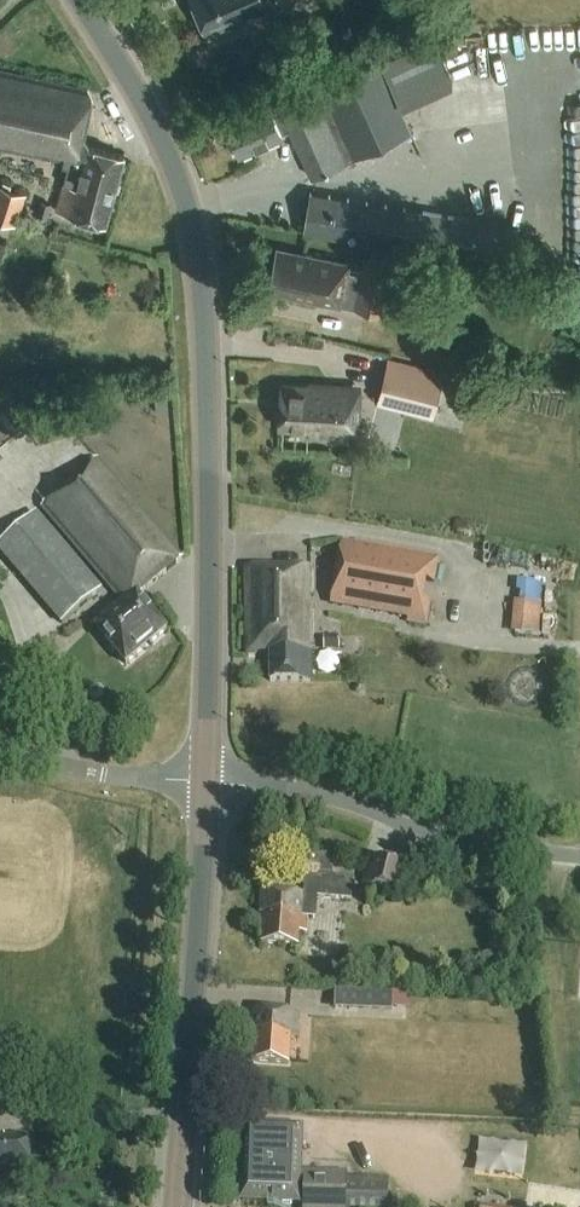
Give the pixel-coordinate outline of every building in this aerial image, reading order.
[(207,32),(227,25),(228,27),(235,24),(236,19),(245,15),(250,17),(275,7),(272,0),(193,0),(207,32)] [(279,103),(290,128),(311,176),(355,158),(413,133),(379,60),(279,103)] [(89,146),(86,141),(83,134),(92,94),(90,88),(0,68),(0,147),(60,162),(59,167),(65,169),(61,184),(59,183),(52,210),(53,210),(103,224),(123,154),(96,147),(96,148),(89,146)] [(290,128),(279,103),(271,107),(269,103),(226,122),(239,153),(283,134),(282,131),(290,128)] [(0,186),(0,220),(15,226),(25,194),(9,189),(11,184),(2,181),(0,186)] [(520,227),(454,215),(310,191),(304,229),(513,265),(520,227)] [(48,219),(53,203),(41,200),(36,215),(48,219)] [(395,267),(365,260),(362,274),(348,271),(350,263),(298,251),(297,253),(278,248),(269,287),(287,291),(287,293),(340,305),(341,303),(385,313),(395,267)] [(442,375),(387,361),(377,398),(432,413),(442,375)] [(360,435),(361,386),(310,383),(310,385),(282,384),(281,408),(277,410),(277,420),(280,422),(280,424),(323,427),(322,434),(360,435)] [(95,460),(40,506),(124,605),(96,629),(126,664),(166,630),(136,595),(179,558),(95,460)] [(0,542),(0,556),(59,625),(104,588),(38,510),(0,542)] [(342,539),(329,606),(405,621),(405,624),(425,628),(430,602),(418,600),(422,580),(433,582),(438,558),(342,539)] [(309,675),(308,650),(307,568),(247,569),(248,653),(269,653),(269,676),(309,675)] [(523,578),(521,598),(547,600),(549,581),(523,578)] [(515,631),(548,632),(548,602),(516,601),(515,631)] [(339,637),(323,637),(323,652),(339,652),(339,637)] [(310,853),(307,895),(320,896),(353,899),(354,879),(334,877),(336,854),(310,853)] [(375,859),(367,888),(402,897),(410,868),(375,859)] [(319,919),(320,896),(307,895),(264,892),(262,915),(266,915),(264,943),(301,945),(302,933),(309,933),(310,918),(319,919)] [(336,991),(335,1010),(392,1011),(393,992),(336,991)] [(300,1035),(302,1013),(254,1009),(253,1031),(256,1031),(254,1059),(292,1062),(294,1034),(300,1035)] [(236,1164),(236,1177),(243,1177),(242,1200),(303,1202),(303,1206),(388,1206),(388,1179),(327,1177),(327,1172),(299,1171),(300,1130),(245,1128),(244,1164),(236,1164)] [(27,1138),(4,1139),(3,1135),(0,1135),(0,1172),(30,1170),(27,1138)]
